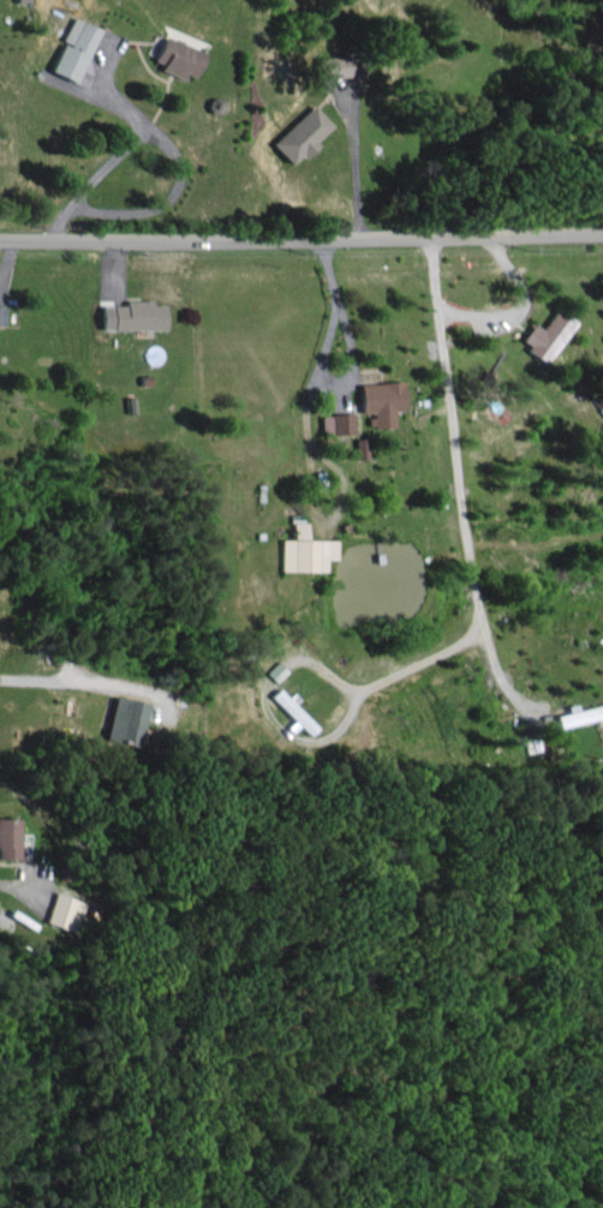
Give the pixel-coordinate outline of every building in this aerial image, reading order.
[(59,39),(47,68),(72,80),(95,26),(69,15),(58,39),(59,39)] [(200,51),(157,32),(147,54),(159,60),(156,67),(178,77),(181,71),(190,75),(200,51)] [(289,162),(330,124),(310,103),(269,141),(289,162)] [(163,303),(150,303),(150,297),(122,298),(122,303),(109,303),(110,328),(163,327),(163,303)] [(540,327),(530,320),(517,342),(545,360),(571,318),(552,307),(540,327)] [(365,425),(391,424),(390,409),(401,408),(399,379),(356,381),(358,412),(365,412),(365,425)] [(318,413),(321,433),(352,430),(349,410),(318,413)] [(364,436),(353,436),(354,457),(365,457),(364,436)] [(333,537),(305,537),(304,521),(290,521),(290,537),(277,537),(278,569),(323,569),(323,557),(333,557),(333,537)] [(263,671),(273,680),(284,669),(274,660),(263,671)] [(306,734),(315,726),(276,685),(267,693),(306,734)] [(102,736),(137,743),(145,700),(110,694),(102,736)] [(556,726),(602,714),(602,701),(575,708),(573,701),(564,704),(565,710),(553,713),(556,726)] [(19,817),(0,816),(0,857),(18,857),(19,817)] [(73,930),(84,900),(55,890),(44,919),(73,930)]
